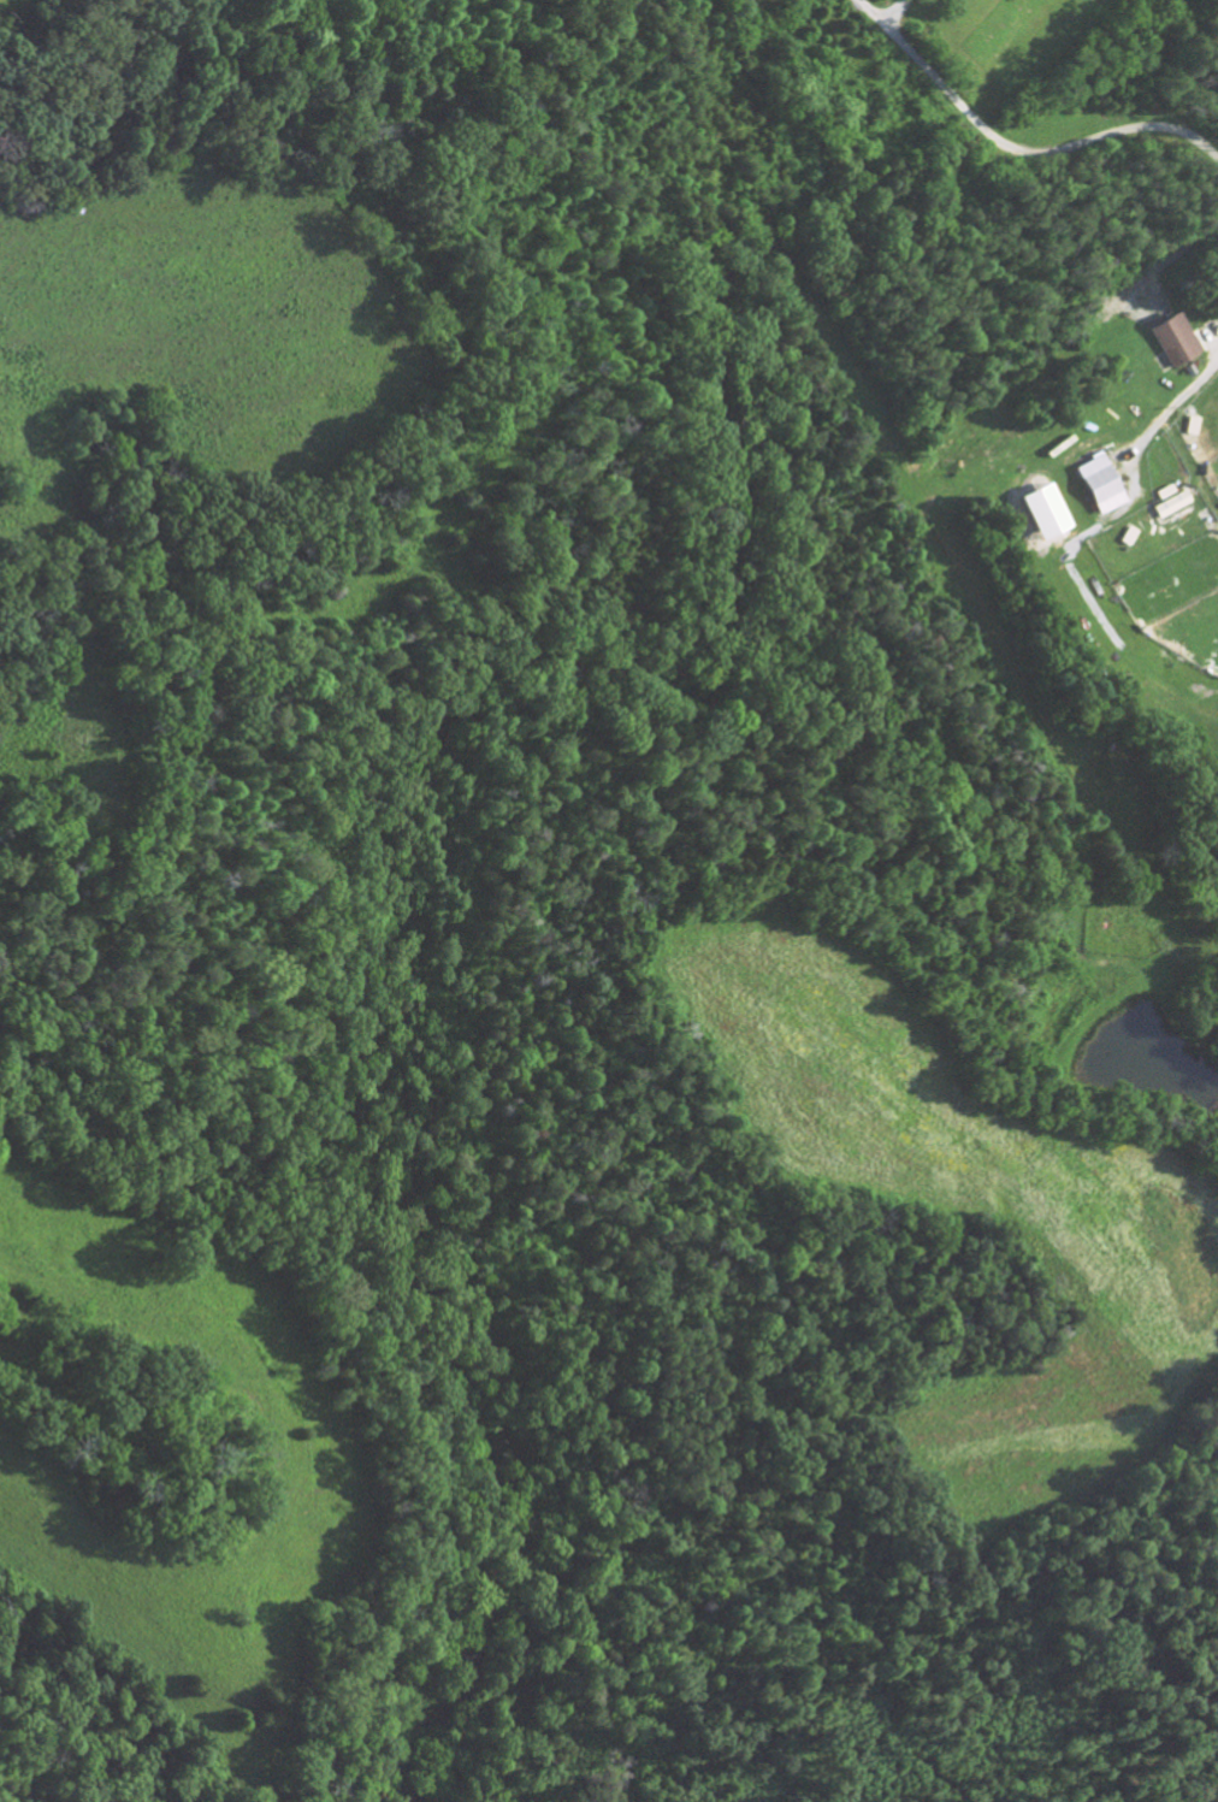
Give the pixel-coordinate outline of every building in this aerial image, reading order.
[(1148,332),(1171,373),(1200,356),(1178,316),(1148,332)] [(1099,520),(1126,507),(1103,458),(1076,471),(1099,520)] [(1019,501),(1040,546),(1070,532),(1049,487),(1019,501)] [(1157,496),(1163,509),(1159,511),(1162,519),(1168,516),(1172,524),(1187,516),(1184,510),(1191,507),(1186,496),(1192,493),(1190,489),(1176,495),(1173,488),(1157,496)]
